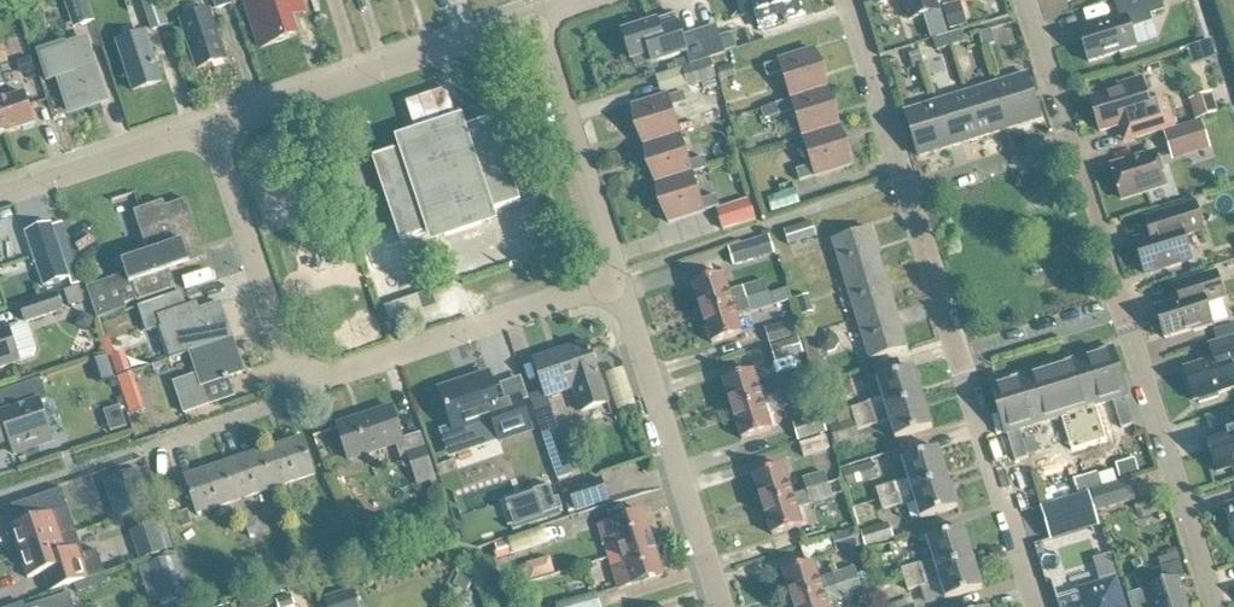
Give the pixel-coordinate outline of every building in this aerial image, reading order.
[(87,0),(64,0),(74,30),(95,23),(87,0)] [(159,0),(156,0),(143,5),(153,33),(169,28),(159,0)] [(232,6),(230,0),(213,0),(217,11),(232,6)] [(245,2),(262,50),(290,40),(284,22),(306,15),(304,9),(301,0),(250,0),(245,2)] [(805,17),(799,0),(736,0),(742,18),(755,14),(761,31),(805,17)] [(940,12),(936,0),(901,0),(908,22),(921,18),(940,12)] [(1145,26),(1153,23),(1151,17),(1164,12),(1160,0),(1120,0),(1114,2),(1120,20),(1079,33),(1089,64),(1151,44),(1145,26)] [(967,27),(960,3),(943,8),(950,32),(967,27)] [(197,71),(227,61),(211,13),(181,23),(197,71)] [(708,60),(700,34),(683,39),(676,16),(622,33),(631,61),(649,56),(652,64),(650,65),(650,66),(686,54),(689,66),(708,60)] [(945,35),(941,21),(924,27),(928,40),(945,35)] [(716,28),(700,34),(708,60),(724,55),(716,28)] [(751,30),(739,33),(743,47),(755,44),(751,30)] [(965,44),(961,32),(948,36),(951,48),(965,44)] [(995,45),(991,32),(979,35),(983,49),(995,45)] [(133,93),(162,83),(146,35),(117,44),(133,93)] [(951,48),(948,36),(934,40),(938,52),(951,48)] [(39,56),(49,88),(61,84),(71,114),(106,102),(89,50),(86,40),(39,56)] [(782,74),(791,101),(827,90),(815,52),(779,63),(779,64),(764,68),(767,79),(782,74)] [(925,67),(920,53),(909,57),(914,70),(925,67)] [(21,78),(35,73),(30,60),(17,64),(21,78)] [(716,80),(710,60),(688,68),(694,87),(716,80)] [(717,71),(720,81),(735,76),(732,66),(717,71)] [(14,100),(9,85),(5,86),(0,72),(0,116),(7,135),(36,125),(26,96),(14,100)] [(1027,76),(996,85),(1010,131),(1041,121),(1027,76)] [(1120,91),(1090,101),(1100,134),(1117,129),(1122,145),(1137,140),(1175,128),(1167,101),(1150,106),(1141,79),(1118,87),(1120,91)] [(1010,131),(996,85),(982,90),(979,80),(964,85),(967,94),(966,94),(980,140),(1010,131)] [(839,129),(827,90),(791,101),(791,102),(776,106),(763,110),(761,111),(765,126),(781,121),(779,117),(794,112),(803,140),(839,129)] [(521,203),(514,180),(512,176),(506,159),(493,119),(468,127),(461,130),(447,91),(406,105),(416,132),(447,121),(448,125),(411,137),(414,145),(408,147),(373,159),(394,221),(395,226),(401,243),(443,229),(445,238),(482,225),(479,217),(521,203)] [(668,98),(632,109),(645,148),(681,137),(672,109),(687,104),(684,93),(669,98),(668,98)] [(980,140),(966,94),(936,104),(950,149),(980,140)] [(1211,94),(1192,100),(1199,121),(1217,115),(1211,94)] [(950,149),(936,104),(905,113),(919,159),(950,149)] [(1210,151),(1201,121),(1175,130),(1163,134),(1173,163),(1210,151)] [(851,167),(839,129),(803,140),(812,168),(797,172),(800,183),(815,178),(815,179),(851,167)] [(689,164),(681,137),(645,148),(657,187),(693,176),(693,175),(708,170),(704,159),(689,164)] [(1121,200),(1167,186),(1157,155),(1112,170),(1121,200)] [(701,202),(693,176),(657,187),(669,225),(705,213),(720,208),(717,197),(701,202)] [(801,206),(796,191),(768,199),(773,215),(801,206)] [(206,260),(187,201),(166,208),(164,203),(134,213),(149,256),(123,264),(127,275),(87,289),(97,320),(126,310),(125,305),(137,301),(138,303),(176,290),(170,272),(206,260)] [(756,222),(749,201),(717,211),(724,232),(756,222)] [(1149,239),(1135,243),(1145,276),(1191,261),(1184,238),(1204,232),(1195,205),(1163,214),(1143,221),(1149,239)] [(51,225),(26,234),(45,289),(70,280),(73,289),(82,286),(61,224),(52,227),(51,225)] [(817,239),(813,224),(784,232),(789,247),(817,239)] [(833,243),(846,282),(883,270),(871,231),(833,243)] [(775,255),(769,237),(729,250),(734,268),(775,255)] [(896,310),(883,270),(846,282),(858,321),(896,310)] [(1216,273),(1175,286),(1180,303),(1156,311),(1165,341),(1194,331),(1195,334),(1213,328),(1212,325),(1228,320),(1222,301),(1225,300),(1216,273)] [(703,316),(769,295),(765,281),(729,293),(724,277),(694,286),(703,316)] [(69,310),(84,305),(79,289),(64,294),(69,310)] [(787,289),(769,295),(770,296),(774,308),(791,303),(787,289)] [(181,293),(139,308),(148,333),(157,330),(168,362),(190,354),(233,339),(221,305),(189,316),(181,293)] [(26,324),(63,312),(57,295),(21,308),(26,324)] [(742,336),(737,319),(774,308),(770,296),(769,295),(703,316),(712,345),(742,336)] [(814,314),(809,296),(798,300),(803,317),(814,314)] [(908,349),(896,310),(858,321),(870,361),(908,349)] [(799,338),(794,322),(765,331),(770,347),(799,338)] [(37,352),(33,339),(14,346),(8,329),(0,332),(0,370),(34,358),(37,352)] [(823,336),(819,343),(821,351),(828,355),(835,353),(839,346),(837,338),(830,334),(823,336)] [(1187,373),(1200,403),(1201,406),(1218,399),(1215,397),(1233,390),(1233,380),(1229,366),(1233,365),(1233,338),(1208,347),(1214,360),(1187,373)] [(198,376),(172,385),(183,415),(211,406),(205,388),(245,374),(233,339),(190,354),(198,376)] [(803,355),(798,339),(771,348),(776,364),(803,355)] [(530,398),(542,435),(558,430),(547,398),(574,389),(582,414),(609,405),(588,343),(534,362),(544,393),(530,398)] [(1112,349),(1082,359),(1097,408),(1113,403),(1122,430),(1135,426),(1126,399),(1127,398),(1112,349)] [(124,350),(111,354),(130,414),(142,410),(124,350)] [(115,380),(108,358),(91,363),(98,385),(115,380)] [(1082,359),(1052,368),(1067,417),(1097,408),(1082,359)] [(1052,368),(1021,378),(1037,427),(1067,417),(1052,368)] [(854,422),(924,400),(915,371),(877,382),(883,400),(850,410),(854,422)] [(733,412),(800,390),(796,377),(759,388),(754,373),(724,382),(733,412)] [(805,374),(796,377),(800,390),(809,387),(805,374)] [(440,393),(453,431),(444,434),(451,453),(498,437),(500,442),(531,431),(522,404),(502,411),(490,376),(440,393)] [(1021,378),(991,387),(1006,436),(1007,436),(1016,463),(1029,459),(1020,432),(1037,427),(1021,378)] [(855,399),(849,379),(819,388),(826,408),(855,399)] [(48,401),(41,380),(0,394),(0,402),(4,415),(0,416),(0,447),(10,443),(15,456),(54,443),(41,404),(48,401)] [(804,403),(800,390),(733,412),(742,441),(772,432),(768,417),(781,413),(780,410),(804,403)] [(933,429),(924,400),(854,422),(857,432),(890,422),(896,441),(933,429)] [(438,483),(430,462),(421,435),(403,441),(392,409),(338,427),(350,462),(397,446),(405,470),(412,468),(419,490),(438,483)] [(850,410),(836,414),(840,426),(854,422),(850,410)] [(827,435),(822,417),(794,425),(798,439),(792,441),(793,445),(827,435)] [(859,437),(857,432),(854,422),(840,426),(830,429),(835,444),(859,437)] [(1207,441),(1217,473),(1232,469),(1233,476),(1233,432),(1207,441)] [(830,451),(826,438),(800,446),(804,459),(830,451)] [(286,445),(263,452),(276,490),(315,477),(305,445),(288,450),(286,445)] [(902,463),(908,481),(876,491),(880,502),(949,480),(940,451),(902,463)] [(276,490),(263,452),(258,454),(260,460),(244,465),(242,459),(224,465),(237,503),(276,490)] [(1140,476),(1135,461),(1116,467),(1121,481),(1140,476)] [(877,479),(872,463),(844,472),(849,488),(877,479)] [(237,503),(224,465),(226,471),(210,476),(208,471),(185,478),(198,516),(237,503)] [(754,478),(763,507),(793,498),(784,468),(754,478)] [(152,508),(140,471),(104,482),(115,519),(152,508)] [(803,480),(807,494),(829,487),(824,473),(803,480)] [(1102,490),(1117,485),(1113,474),(1098,478),(1102,490)] [(1102,490),(1097,475),(1075,482),(1080,497),(1091,494),(1102,490)] [(609,503),(603,480),(570,490),(570,492),(565,493),(570,513),(576,511),(576,513),(609,503)] [(958,510),(949,480),(880,502),(884,513),(915,504),(921,521),(958,510)] [(1129,483),(1102,491),(1102,490),(1091,494),(1092,494),(1098,513),(1134,501),(1129,483)] [(510,509),(507,510),(509,515),(512,514),(516,527),(559,512),(550,487),(534,492),(535,494),(509,503),(510,509)] [(803,527),(797,510),(832,499),(829,487),(807,494),(793,498),(763,507),(772,537),(803,527)] [(77,535),(68,509),(62,491),(34,500),(41,518),(11,528),(20,554),(77,535)] [(196,525),(185,493),(162,501),(173,533),(196,525)] [(1088,496),(1042,510),(1052,542),(1098,528),(1088,496)] [(619,543),(623,555),(653,545),(643,514),(599,528),(605,547),(619,543)] [(167,553),(157,522),(130,531),(140,562),(167,553)] [(894,540),(889,525),(861,533),(866,549),(894,540)] [(860,548),(855,531),(832,538),(836,555),(860,548)] [(927,543),(933,561),(902,571),(905,582),(974,560),(965,531),(927,543)] [(542,549),(537,534),(510,542),(514,557),(542,549)] [(97,552),(84,556),(77,535),(20,554),(28,580),(59,570),(65,588),(62,588),(63,589),(78,584),(105,575),(97,552)] [(499,556),(495,557),(498,564),(514,559),(510,544),(497,548),(499,556)] [(663,577),(653,545),(623,555),(626,567),(613,571),(619,591),(663,577)] [(172,559),(149,566),(162,605),(185,597),(172,558),(172,559)] [(551,560),(528,566),(533,582),(555,575),(551,560)] [(983,590),(974,560),(905,582),(909,593),(909,594),(940,584),(946,602),(983,590)] [(793,603),(867,580),(868,581),(874,579),(871,571),(856,575),(855,569),(820,580),(814,563),(784,573),(793,603)] [(1180,564),(1161,570),(1166,585),(1148,591),(1148,592),(1132,597),(1131,596),(1130,596),(1133,606),(1186,606),(1179,583),(1186,581),(1180,564)] [(105,575),(78,584),(80,591),(107,582),(105,575)] [(460,575),(455,587),(467,593),(473,581),(460,575)] [(196,576),(187,579),(191,593),(201,590),(196,576)] [(827,605),(871,591),(868,581),(867,580),(793,603),(795,606),(828,606),(827,605)] [(1118,581),(1116,581),(1116,582),(1080,593),(1080,595),(1058,602),(1052,581),(1051,582),(1059,606),(1126,606),(1118,581)] [(909,593),(905,582),(894,586),(898,596),(909,593)] [(353,591),(325,600),(328,606),(358,606),(353,591)] [(70,594),(32,606),(74,606),(70,594)] [(270,594),(258,598),(262,606),(269,606),(274,605),(270,594)] [(597,594),(557,605),(557,606),(601,606),(597,594)] [(295,606),(292,597),(278,602),(279,606),(293,606),(295,606)]
